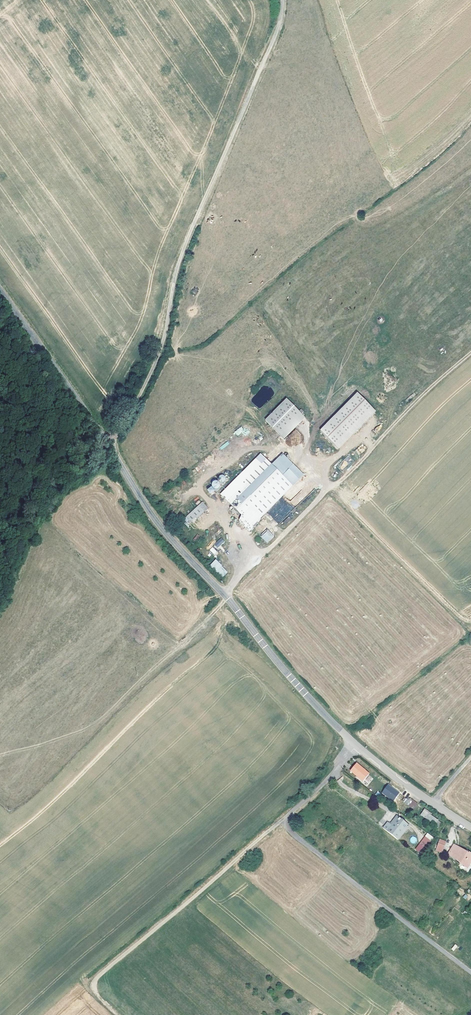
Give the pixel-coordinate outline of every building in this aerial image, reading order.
[(351,386),(314,423),(328,438),(366,401),(351,386)] [(270,399),(267,396),(265,398),(259,392),(251,400),(259,409),(270,399)] [(287,400),(265,421),(280,436),(301,415),(287,400)] [(366,401),(328,438),(332,442),(369,404),(366,401)] [(221,450),(229,444),(227,441),(219,447),(221,450)] [(253,527),(254,527),(258,523),(257,522),(292,486),(303,476),(282,455),(271,465),(261,455),(221,495),(241,514),(241,520),(245,527),(249,531),(253,527)] [(206,488),(210,494),(221,486),(217,480),(206,488)] [(201,504),(187,517),(193,524),(205,513),(203,512),(206,509),(201,504)] [(267,543),(274,535),(266,529),(260,536),(267,543)] [(218,548),(225,541),(221,538),(214,544),(218,548)] [(213,547),(209,550),(215,555),(218,552),(213,547)] [(220,578),(227,573),(217,559),(209,564),(220,578)] [(365,771),(365,770),(357,763),(350,770),(363,781),(368,775),(369,775),(365,771)] [(367,785),(371,780),(372,778),(368,775),(363,781),(367,785)] [(393,801),(399,792),(388,784),(381,792),(393,801)] [(420,804),(415,800),(411,797),(410,799),(408,797),(404,803),(415,811),(420,804)] [(425,809),(423,811),(421,814),(435,825),(438,821),(430,815),(431,813),(425,809)] [(398,840),(409,826),(397,817),(386,831),(398,840)] [(426,832),(416,850),(424,854),(434,837),(426,832)] [(447,843),(441,841),(437,852),(443,854),(447,843)] [(452,857),(458,847),(454,845),(448,855),(452,857)] [(452,857),(461,862),(460,864),(468,868),(470,862),(470,853),(469,854),(466,852),(458,847),(452,857)]
